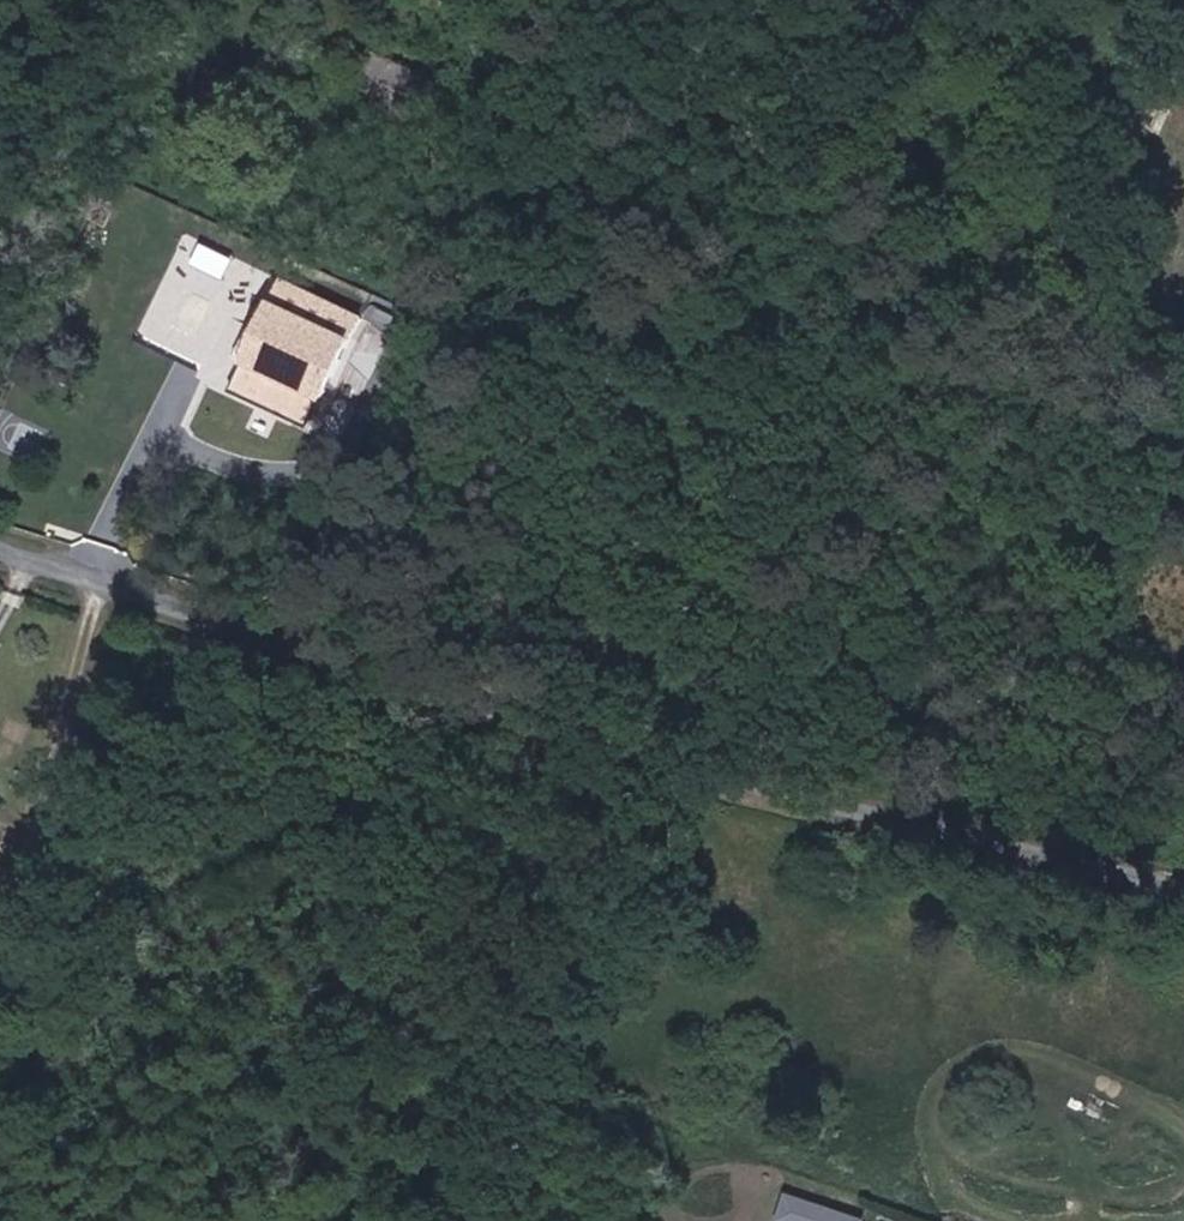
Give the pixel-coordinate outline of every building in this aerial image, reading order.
[(433,76),(351,36),(332,82),(402,113),(410,94),(425,99),(433,76)] [(322,412),(359,326),(280,289),(241,377),(322,412)] [(852,1214),(786,1194),(779,1217),(793,1220),(849,1220),(852,1214)]
